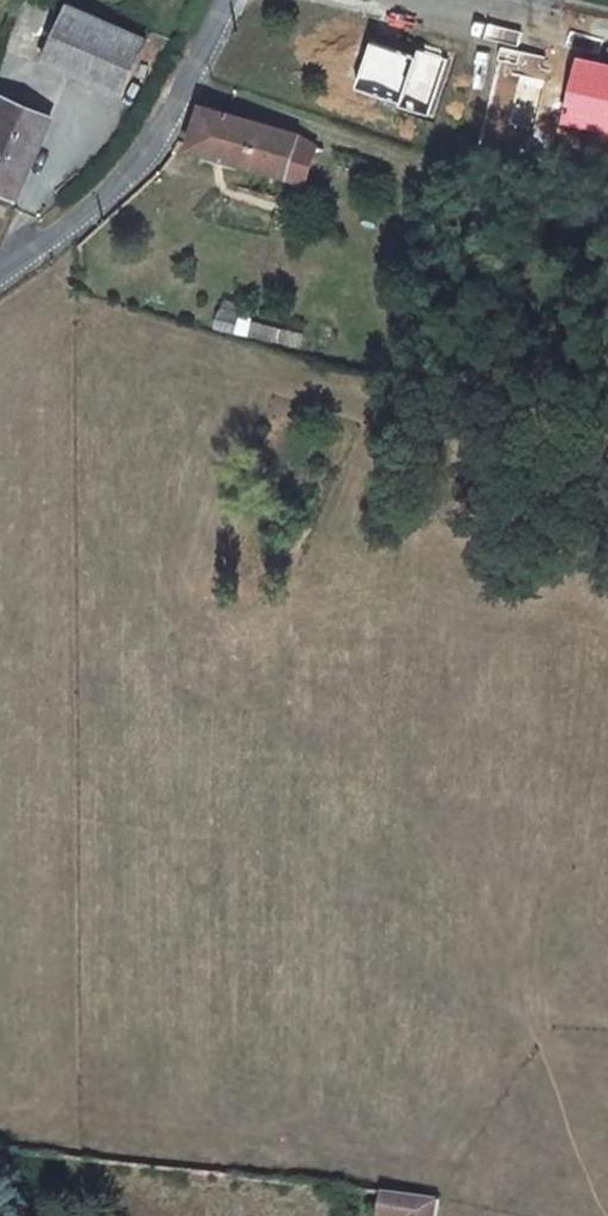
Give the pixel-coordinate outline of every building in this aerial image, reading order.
[(139,27),(75,0),(56,0),(35,50),(116,83),(139,27)] [(413,58),(368,42),(350,91),(429,119),(447,59),(416,50),(413,58)] [(573,59),(556,125),(607,138),(607,68),(573,59)] [(41,107),(0,89),(0,182),(5,185),(41,107)] [(192,148),(287,172),(299,125),(204,101),(192,148)] [(363,1215),(380,1215),(384,1190),(354,1185),(350,1214),(363,1215)] [(437,1197),(384,1190),(380,1215),(434,1215),(437,1197)]
